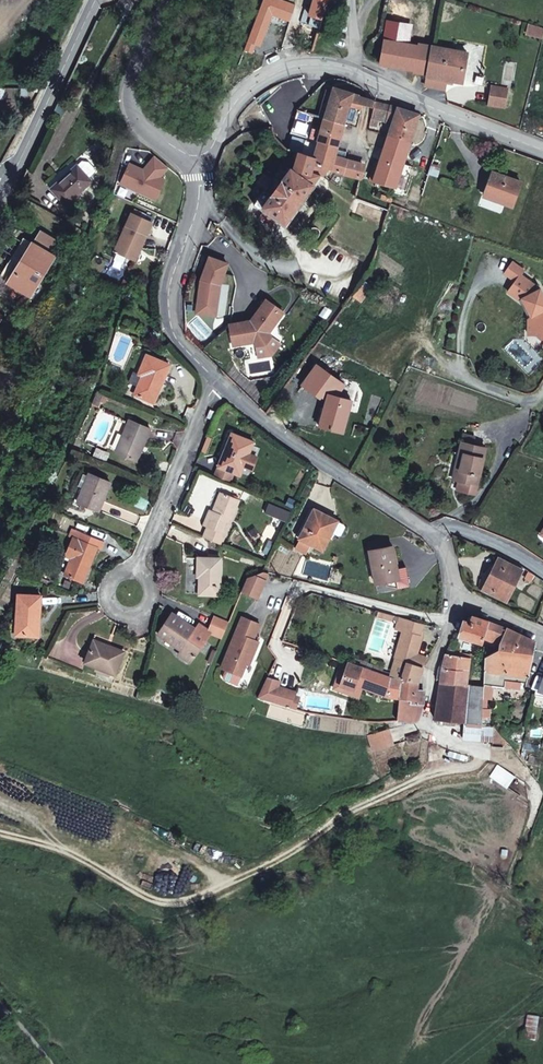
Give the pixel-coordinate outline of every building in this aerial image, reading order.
[(261,46),(272,15),(289,21),(295,4),(283,0),(263,0),(245,50),(252,53),(255,44),(261,46)] [(328,0),(313,0),(310,9),(305,7),(301,22),(319,28),(328,0)] [(369,38),(383,40),(383,39),(407,43),(413,7),(376,0),(369,38)] [(437,11),(448,13),(450,0),(439,0),(437,11)] [(383,39),(383,40),(379,63),(413,69),(412,71),(424,73),(423,83),(425,83),(432,45),(418,43),(417,44),(407,43),(383,39)] [(462,81),(463,80),(467,52),(432,45),(425,83),(445,87),(447,78),(462,81)] [(508,89),(491,86),(488,102),(504,105),(508,89)] [(351,93),(334,88),(333,94),(325,118),(344,123),(350,105),(351,100),(364,104),(366,97),(358,95),(359,94),(352,92),(351,93)] [(319,116),(325,118),(333,94),(325,92),(319,116)] [(351,100),(350,105),(363,109),(364,104),(351,100)] [(388,105),(374,100),(373,106),(370,115),(391,122),(393,116),(386,112),(388,105)] [(386,112),(393,116),(391,122),(387,135),(408,141),(417,114),(388,105),(386,112)] [(316,115),(297,110),(290,132),(309,138),(316,115)] [(344,123),(325,118),(318,140),(336,146),(344,123)] [(408,141),(387,135),(379,159),(373,181),(393,187),(400,165),(408,141)] [(328,167),(344,172),(348,159),(333,154),(336,146),(318,140),(317,144),(293,136),(289,147),(299,150),(314,155),(313,162),(328,167)] [(336,146),(333,154),(348,159),(350,151),(346,149),(336,146)] [(262,207),(285,223),(313,184),(319,175),(321,176),(328,167),(313,162),(314,155),(299,150),(292,169),(290,168),(262,207)] [(167,165),(155,155),(143,168),(133,165),(128,167),(122,181),(156,198),(162,178),(158,175),(167,165)] [(362,164),(348,159),(344,172),(358,176),(362,164)] [(285,227),(315,185),(313,184),(285,223),(262,207),(290,168),(283,162),(253,204),(285,227)] [(77,164),(50,187),(65,205),(92,181),(77,164)] [(421,195),(431,175),(400,165),(393,187),(421,195)] [(511,206),(520,181),(493,171),(484,195),(511,206)] [(321,176),(319,175),(313,184),(315,185),(321,176)] [(15,204),(11,213),(23,220),(28,211),(15,204)] [(114,249),(134,257),(149,220),(130,212),(114,249)] [(29,236),(0,286),(0,290),(29,306),(52,266),(47,263),(55,250),(29,236)] [(200,280),(199,304),(219,307),(218,290),(227,263),(209,255),(200,280)] [(505,296),(522,307),(529,312),(529,321),(537,322),(537,335),(541,339),(542,340),(542,299),(537,292),(517,278),(519,274),(504,263),(496,274),(512,285),(505,296)] [(357,302),(365,291),(357,285),(350,296),(357,302)] [(248,326),(243,322),(231,324),(234,345),(255,341),(256,345),(266,344),(272,336),(268,333),(284,312),(267,300),(248,326)] [(537,322),(529,321),(529,335),(537,335),(537,322)] [(129,381),(138,385),(135,392),(154,400),(169,361),(146,352),(138,373),(133,370),(129,381)] [(104,403),(105,399),(96,395),(92,409),(96,411),(98,405),(102,407),(104,403)] [(335,396),(324,428),(346,436),(357,404),(335,396)] [(123,407),(105,399),(104,403),(122,410),(123,407)] [(147,433),(127,424),(114,456),(134,465),(147,433)] [(214,477),(228,483),(232,471),(239,473),(253,440),(232,432),(214,477)] [(466,489),(480,492),(489,446),(464,440),(462,452),(466,453),(462,479),(463,479),(467,480),(466,489)] [(457,478),(462,479),(466,453),(462,452),(457,478)] [(78,502),(99,510),(111,481),(89,473),(88,475),(83,488),(78,502)] [(83,488),(88,475),(84,473),(79,486),(83,488)] [(214,510),(210,509),(204,524),(225,533),(239,498),(223,491),(214,510)] [(346,523),(317,507),(295,545),(306,551),(312,542),(323,549),(333,530),(341,534),(343,533),(347,526),(346,523)] [(75,560),(73,565),(70,564),(65,577),(82,584),(96,550),(100,551),(103,543),(79,532),(75,541),(72,540),(65,556),(72,559),(75,560)] [(393,567),(392,561),(395,560),(392,547),(369,551),(375,584),(383,582),(383,586),(396,587),(408,585),(405,566),(393,567)] [(17,557),(22,560),(26,554),(20,551),(17,557)] [(219,592),(220,557),(197,556),(196,573),(200,574),(200,592),(219,592)] [(10,569),(17,572),(22,560),(17,557),(10,569)] [(530,571),(507,561),(492,594),(515,605),(530,571)] [(248,575),(247,576),(260,582),(257,589),(244,583),(242,587),(257,593),(266,570),(263,569),(254,577),(248,575)] [(247,576),(244,583),(257,589),(260,582),(247,576)] [(336,581),(329,579),(327,585),(334,587),(336,581)] [(17,599),(18,619),(21,618),(21,639),(42,638),(41,598),(17,599)] [(378,610),(376,615),(397,621),(398,616),(378,610)] [(193,629),(170,614),(158,630),(181,646),(178,652),(190,660),(210,630),(198,621),(193,629)] [(214,614),(211,623),(225,629),(229,620),(214,614)] [(260,623),(243,615),(220,665),(240,674),(247,658),(250,660),(258,640),(253,638),(260,623)] [(404,630),(395,657),(422,665),(423,665),(427,657),(420,655),(420,657),(415,655),(422,634),(420,634),(423,622),(398,616),(397,621),(395,627),(404,630)] [(482,641),(483,636),(500,641),(506,628),(488,622),(488,621),(473,616),(473,618),(471,622),(467,621),(464,620),(460,634),(482,641)] [(533,640),(506,628),(500,641),(531,648),(533,640)] [(97,638),(113,644),(114,642),(99,635),(97,638)] [(97,638),(88,658),(118,670),(128,648),(114,642),(113,644),(97,638)] [(451,640),(448,648),(457,650),(459,641),(451,640)] [(501,665),(506,666),(511,667),(509,679),(522,682),(524,682),(531,648),(500,641),(499,650),(496,664),(501,665)] [(211,662),(216,650),(212,648),(207,660),(211,662)] [(466,724),(484,725),(485,686),(465,683),(470,657),(465,656),(447,652),(445,659),(440,685),(436,718),(441,719),(466,722),(466,724)] [(419,680),(422,665),(395,657),(389,677),(398,678),(419,680)] [(339,688),(340,685),(347,663),(343,661),(336,688),(339,688)] [(347,663),(340,685),(353,689),(355,684),(362,686),(389,696),(397,697),(398,678),(389,677),(347,663)] [(490,670),(500,672),(501,665),(496,664),(490,663),(490,670)] [(266,678),(257,697),(271,701),(275,687),(277,680),(266,678)] [(398,678),(397,697),(422,702),(423,690),(417,688),(419,680),(398,678)] [(353,689),(340,685),(339,688),(359,695),(362,686),(355,684),(353,689)] [(299,693),(275,687),(271,701),(295,708),(299,693)] [(415,718),(422,702),(397,697),(396,719),(410,722),(415,718)] [(466,724),(466,727),(466,737),(494,739),(495,729),(492,725),(484,725),(466,724)]
